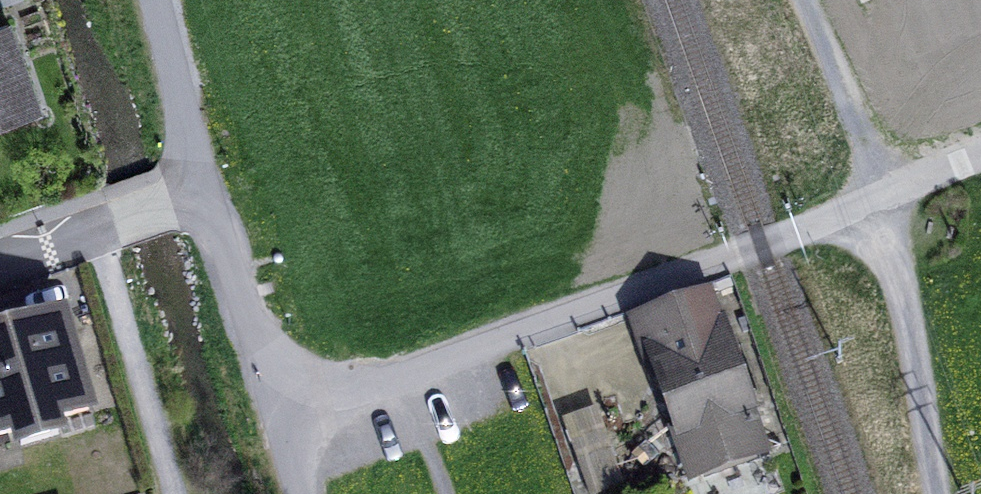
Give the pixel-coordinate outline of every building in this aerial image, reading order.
[(36,106),(7,25),(0,28),(0,119),(36,106)] [(692,477),(765,452),(709,293),(641,317),(661,372),(680,428),(675,430),(692,477)] [(54,419),(89,409),(61,317),(0,335),(0,435),(17,430),(21,445),(59,434),(54,419)] [(652,375),(661,372),(641,317),(633,320),(652,375)]
